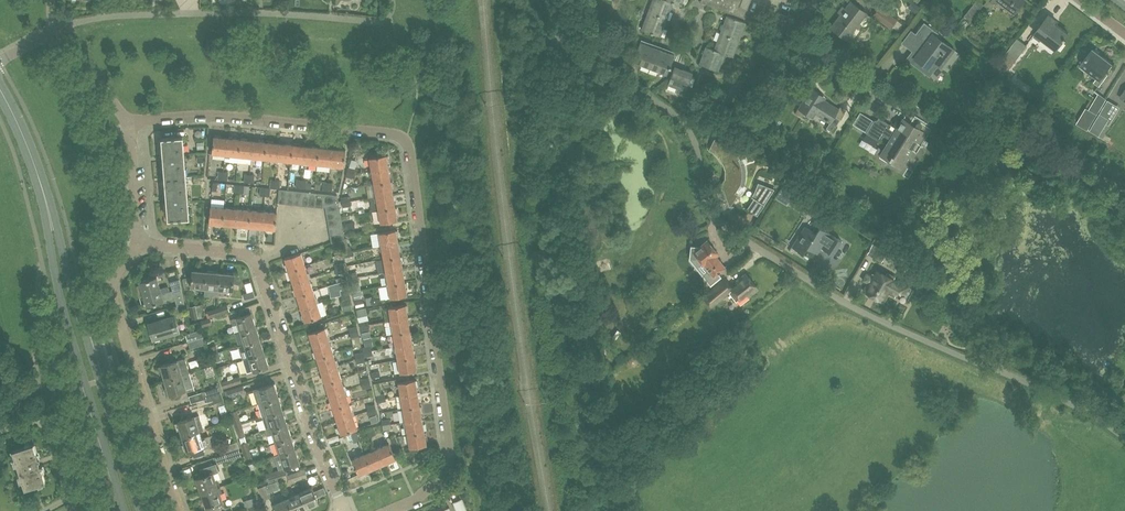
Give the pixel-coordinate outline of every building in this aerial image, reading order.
[(648,12),(666,19),(672,2),(681,5),(667,0),(652,0),(648,12)] [(746,9),(737,6),(739,0),(700,0),(699,1),(700,1),(743,17),(746,9)] [(737,6),(746,9),(747,9),(750,0),(739,0),(737,6)] [(908,6),(915,13),(921,7),(913,0),(908,6)] [(979,0),(977,0),(965,15),(972,20),(984,4),(979,0)] [(1016,12),(1025,0),(999,0),(1016,12)] [(866,13),(851,1),(831,27),(846,39),(866,13)] [(897,19),(895,17),(879,6),(872,15),(890,28),(897,19)] [(641,29),(660,36),(666,19),(648,12),(641,29)] [(726,15),(723,25),(720,33),(739,40),(745,22),(726,15)] [(1043,38),(1056,48),(1068,33),(1055,23),(1056,20),(1049,15),(1033,36),(1040,41),(1043,38)] [(954,49),(936,36),(938,33),(924,22),(914,34),(925,43),(914,57),(928,68),(935,59),(942,65),(954,49)] [(706,46),(706,47),(733,56),(739,40),(720,33),(714,49),(706,46)] [(1027,45),(1017,38),(995,66),(1005,74),(1027,45)] [(640,41),(632,62),(641,65),(649,44),(640,41)] [(641,65),(650,68),(658,71),(665,50),(649,44),(641,65)] [(724,54),(732,57),(733,56),(706,47),(699,64),(718,71),(724,54)] [(1107,73),(1105,72),(1112,63),(1093,48),(1080,64),(1098,77),(1094,81),(1099,85),(1107,75),(1107,73)] [(667,74),(674,54),(665,50),(658,71),(667,74)] [(668,84),(685,91),(692,72),(675,66),(668,84)] [(802,117),(806,111),(812,115),(813,112),(829,122),(826,128),(832,132),(840,119),(834,116),(839,109),(820,97),(821,94),(811,88),(799,107),(795,113),(802,117)] [(1088,130),(1106,99),(1098,93),(1089,109),(1086,107),(1076,123),(1088,130)] [(902,117),(896,127),(878,117),(877,119),(873,120),(866,132),(879,140),(883,134),(889,138),(879,155),(879,156),(887,161),(888,160),(901,168),(912,150),(916,151),(915,151),(916,152),(931,128),(932,125),(908,110),(903,117),(902,117)] [(1090,129),(1099,135),(1110,118),(1100,112),(1090,129)] [(776,118),(772,126),(777,128),(781,121),(776,118)] [(850,133),(858,124),(851,119),(844,128),(850,133)] [(161,138),(163,160),(164,178),(186,177),(183,136),(161,138)] [(212,153),(225,154),(227,138),(213,136),(212,153)] [(225,154),(238,155),(240,139),(227,138),(225,154)] [(735,192),(741,183),(741,182),(741,180),(742,178),(742,176),(742,175),(742,173),(742,171),(742,169),(741,167),(741,166),(741,164),(740,162),(739,161),(739,159),(740,158),(739,156),(738,154),(737,153),(736,151),(735,150),(732,147),(731,146),(730,145),(728,144),(727,143),(726,144),(720,141),(720,142),(714,139),(715,138),(714,138),(708,150),(715,153),(719,156),(718,157),(723,165),(725,171),(724,179),(720,185),(716,187),(717,190),(715,191),(724,214),(725,214),(724,212),(732,209),(730,206),(738,194),(735,192)] [(238,155),(251,157),(253,140),(240,139),(238,155)] [(251,157),(265,158),(266,142),(253,140),(251,157)] [(265,158),(278,159),(279,143),(266,142),(265,158)] [(278,159),(291,161),(292,144),(279,143),(278,159)] [(291,161),(304,162),(305,146),(292,144),(291,161)] [(304,162),(317,164),(319,147),(305,146),(304,162)] [(317,164),(330,165),(332,148),(319,147),(317,164)] [(344,166),(345,150),(332,148),(330,165),(344,166)] [(369,157),(372,171),(388,168),(386,154),(369,157)] [(773,164),(771,157),(763,159),(764,166),(773,164)] [(372,171),(374,184),(390,181),(388,168),(372,171)] [(775,176),(779,180),(784,175),(779,171),(775,176)] [(164,178),(166,201),(167,219),(189,218),(186,177),(164,178)] [(307,180),(302,179),(301,188),(314,189),(315,184),(307,183),(307,180)] [(374,184),(376,197),(393,194),(390,181),(374,184)] [(323,182),(323,184),(315,184),(314,189),(327,191),(328,182),(323,182)] [(333,183),(328,182),(327,191),(339,192),(339,185),(333,184),(333,183)] [(758,182),(754,191),(751,196),(764,204),(774,189),(758,182)] [(279,189),(278,203),(286,204),(287,189),(280,189),(279,189)] [(286,204),(293,204),(294,190),(287,189),(286,204)] [(302,191),(294,190),(293,204),(300,205),(302,191)] [(300,205),(308,206),(309,192),(302,191),(300,205)] [(317,193),(309,192),(308,206),(315,207),(317,193)] [(323,207),(323,205),(324,193),(317,193),(315,207),(323,207)] [(337,195),(324,193),(323,205),(339,202),(337,195)] [(376,197),(378,209),(395,206),(393,194),(376,197)] [(340,210),(340,208),(339,202),(323,205),(323,207),(325,207),(326,212),(340,210)] [(209,223),(222,224),(224,207),(210,206),(209,223)] [(381,223),(397,220),(395,206),(378,209),(381,223)] [(222,224),(235,225),(237,209),(224,207),(222,224)] [(235,225),(249,226),(250,210),(237,209),(235,225)] [(249,226),(262,228),(263,211),(250,210),(249,226)] [(341,217),(340,210),(326,212),(327,220),(341,217)] [(275,229),(277,212),(263,211),(262,228),(275,229)] [(887,233),(896,219),(888,213),(878,228),(887,233)] [(343,225),(341,217),(327,220),(329,227),(343,225)] [(344,232),(343,225),(329,227),(330,235),(344,232)] [(817,253),(821,247),(833,255),(842,241),(830,233),(819,226),(816,232),(805,225),(791,246),(802,253),(806,247),(817,253)] [(379,232),(381,246),(398,243),(395,229),(379,232)] [(345,238),(344,232),(330,235),(331,242),(340,240),(345,238)] [(707,240),(700,246),(690,245),(689,258),(700,260),(704,265),(705,265),(713,276),(724,267),(715,256),(718,254),(707,240)] [(381,246),(383,259),(400,256),(398,243),(381,246)] [(879,247),(873,244),(867,254),(881,261),(885,255),(877,251),(879,247)] [(301,252),(284,257),(289,270),(305,265),(301,252)] [(383,259),(386,271),(402,269),(400,256),(383,259)] [(289,270),(293,283),(309,278),(305,265),(289,270)] [(866,273),(863,280),(867,282),(863,291),(871,295),(871,296),(874,298),(876,297),(882,301),(886,292),(894,296),(894,297),(898,290),(902,283),(877,268),(874,274),(872,273),(870,276),(866,273)] [(386,271),(388,284),(405,281),(402,269),(386,271)] [(191,286),(204,287),(206,271),(192,270),(191,286)] [(204,287),(218,288),(220,272),(206,271),(204,287)] [(234,274),(220,272),(218,288),(233,290),(234,274)] [(164,300),(168,299),(166,293),(170,291),(169,289),(169,288),(168,287),(167,287),(166,287),(160,288),(157,276),(139,281),(140,284),(136,286),(140,297),(144,296),(147,306),(164,300)] [(725,279),(704,296),(711,305),(728,291),(736,301),(747,293),(748,294),(755,289),(745,276),(736,282),(737,284),(732,288),(725,279)] [(293,283),(297,295),(313,290),(309,278),(293,283)] [(185,303),(181,287),(179,279),(170,282),(177,306),(185,303)] [(390,298),(407,295),(405,281),(388,284),(390,298)] [(297,295),(301,308),(317,303),(313,290),(297,295)] [(352,309),(350,299),(341,301),(343,311),(352,309)] [(230,311),(227,303),(217,306),(217,308),(215,309),(217,315),(230,311)] [(321,316),(317,303),(301,308),(305,321),(321,316)] [(324,305),(326,318),(332,317),(329,304),(324,305)] [(388,307),(391,320),(408,318),(405,304),(388,307)] [(196,305),(189,306),(192,319),(198,318),(196,305)] [(210,318),(217,315),(215,309),(217,308),(217,306),(207,309),(210,318)] [(356,310),(358,321),(359,321),(367,319),(368,319),(366,307),(356,310)] [(238,324),(240,331),(256,326),(251,312),(236,317),(236,318),(231,319),(233,325),(238,324)] [(148,323),(153,339),(179,331),(175,315),(148,323)] [(198,321),(200,328),(212,324),(210,318),(198,321)] [(391,320),(393,333),(410,331),(408,318),(391,320)] [(240,331),(244,344),(260,339),(256,326),(240,331)] [(308,332),(313,345),(329,340),(325,327),(308,332)] [(186,334),(188,342),(203,337),(201,330),(186,334)] [(393,333),(395,346),(412,343),(410,331),(393,333)] [(206,344),(203,337),(188,342),(190,349),(206,344)] [(362,347),(363,351),(363,352),(372,350),(371,345),(373,345),(371,337),(363,339),(365,347),(362,347)] [(244,344),(249,358),(264,353),(260,339),(244,344)] [(313,345),(317,358),(333,353),(329,340),(313,345)] [(395,346),(398,359),(414,356),(412,343),(395,346)] [(210,346),(213,355),(218,353),(216,345),(210,346)] [(247,373),(253,371),(268,366),(264,353),(249,358),(249,359),(243,361),(247,373)] [(317,358),(321,371),(337,365),(333,353),(317,358)] [(400,373),(417,370),(414,356),(398,359),(400,373)] [(628,361),(628,362),(629,364),(630,365),(632,366),(634,366),(635,366),(636,365),(638,364),(638,362),(638,360),(638,358),(637,357),(635,356),(634,356),(632,356),(630,357),(629,358),(628,360),(628,361)] [(178,360),(160,365),(165,380),(190,373),(185,358),(178,360)] [(321,371),(325,383),(341,378),(337,365),(321,371)] [(379,371),(371,373),(373,381),(381,379),(379,371)] [(190,373),(165,380),(169,395),(186,390),(186,389),(194,387),(190,373)] [(223,388),(241,383),(240,376),(221,381),(223,388)] [(199,388),(206,386),(204,378),(197,380),(199,388)] [(325,383),(329,396),(345,390),(341,378),(325,383)] [(398,382),(401,395),(417,393),(415,379),(398,382)] [(217,387),(204,392),(206,399),(222,394),(218,381),(213,382),(214,386),(216,385),(217,387)] [(253,389),(258,403),(278,396),(274,383),(253,389)] [(243,386),(227,390),(229,397),(245,392),(243,386)] [(385,393),(381,394),(379,387),(374,388),(377,400),(385,398),(385,393)] [(329,396),(333,408),(349,403),(345,390),(329,396)] [(401,395),(403,408),(419,405),(417,393),(401,395)] [(224,401),(222,394),(206,399),(208,405),(224,401)] [(267,414),(267,415),(283,410),(278,396),(258,403),(262,416),(267,414)] [(333,408),(337,421),(353,415),(349,403),(333,408)] [(403,408),(405,421),(422,418),(419,405),(403,408)] [(237,410),(230,412),(235,426),(241,423),(237,410)] [(265,429),(265,430),(287,423),(283,410),(267,415),(271,427),(265,429)] [(177,422),(182,437),(200,432),(197,424),(201,423),(199,415),(177,422)] [(357,429),(357,428),(353,415),(337,421),(341,434),(357,429)] [(405,421),(407,434),(424,431),(422,418),(405,421)] [(244,430),(241,423),(235,426),(237,432),(244,430)] [(275,441),(276,442),(291,437),(287,423),(265,430),(269,443),(275,441)] [(426,445),(424,431),(407,434),(410,448),(426,445)] [(209,435),(202,438),(200,432),(182,437),(187,451),(204,446),(204,448),(212,445),(209,435)] [(243,451),(243,452),(250,450),(249,448),(252,447),(250,440),(247,441),(245,436),(239,438),(240,440),(239,441),(242,451),(243,451)] [(395,436),(390,438),(393,446),(399,444),(395,436)] [(274,456),(295,449),(291,437),(276,442),(280,454),(274,456)] [(12,439),(13,447),(21,446),(20,438),(12,439)] [(221,447),(224,454),(225,453),(239,449),(237,442),(221,447)] [(12,449),(18,468),(39,462),(38,460),(40,459),(39,456),(38,457),(33,443),(12,449)] [(389,443),(376,449),(383,464),(396,459),(389,443)] [(241,456),(239,449),(225,453),(227,460),(241,456)] [(274,456),(278,470),(280,469),(300,463),(295,449),(274,456)] [(376,449),(364,454),(371,469),(383,464),(376,449)] [(243,452),(245,459),(252,456),(250,450),(243,452)] [(358,475),(371,469),(364,454),(352,459),(358,475)] [(24,488),(37,484),(45,481),(41,467),(42,466),(41,464),(40,464),(39,462),(18,468),(24,488)] [(216,481),(213,473),(218,471),(215,463),(200,469),(202,476),(196,478),(201,493),(220,486),(217,480),(216,481)] [(280,469),(278,470),(265,474),(267,481),(282,476),(280,469)] [(307,478),(305,469),(292,473),(295,482),(307,478)] [(292,473),(291,474),(287,475),(289,484),(295,482),(292,473)] [(450,482),(453,490),(461,487),(457,479),(450,482)] [(219,503),(223,502),(220,493),(222,493),(220,486),(201,493),(206,507),(207,507),(208,510),(216,510),(221,509),(219,503)] [(264,486),(258,488),(263,500),(271,497),(269,492),(267,493),(264,486)] [(312,487),(299,493),(306,508),(319,502),(312,487)] [(286,498),(292,510),(299,510),(306,508),(299,493),(286,498)] [(244,501),(246,508),(260,503),(258,496),(244,501)] [(273,504),(276,510),(292,510),(286,498),(273,504)] [(462,498),(452,502),(456,510),(467,510),(462,498)]
